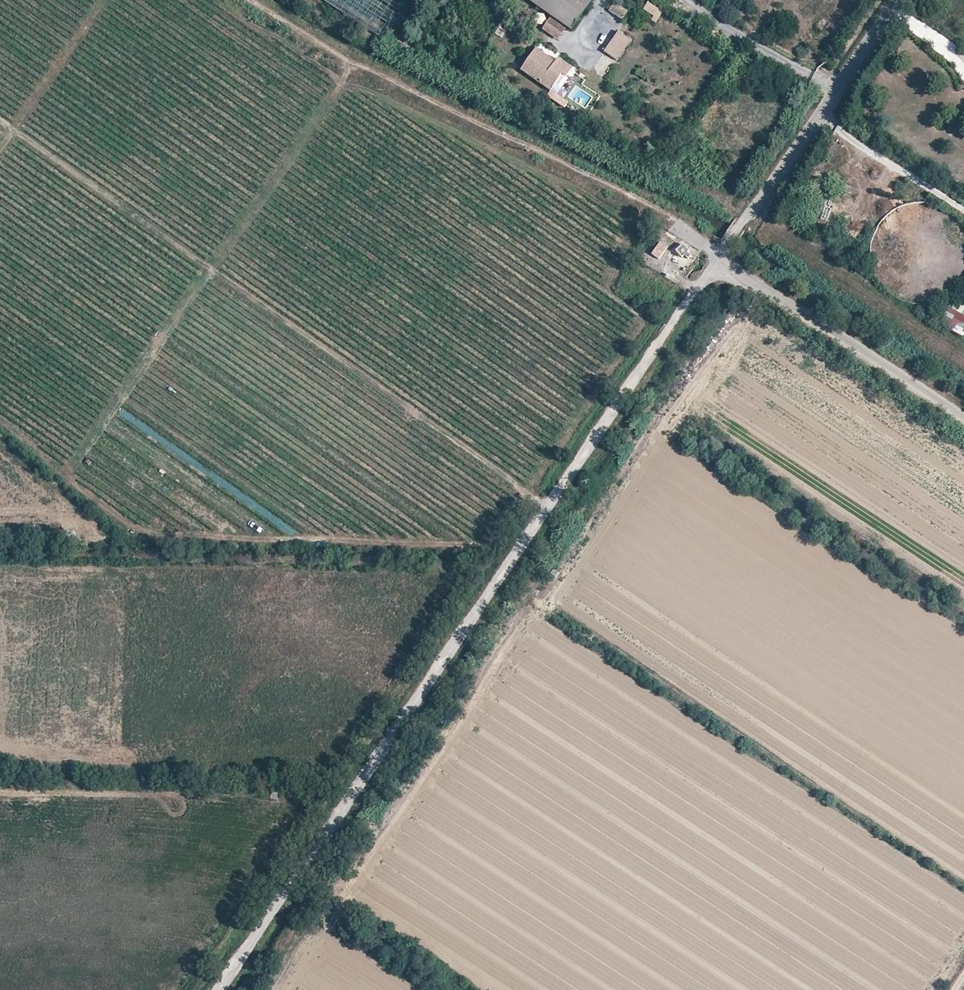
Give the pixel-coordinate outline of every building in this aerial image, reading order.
[(388,41),(414,0),(324,0),(388,41)] [(573,30),(593,0),(528,0),(573,30)] [(623,20),(629,12),(613,1),(607,10),(623,20)] [(665,11),(649,1),(644,9),(655,16),(652,20),(657,23),(665,11)] [(619,62),(634,39),(619,29),(604,52),(619,62)] [(573,67),(558,58),(556,62),(553,65),(542,57),(544,54),(536,49),(522,69),(552,89),(563,73),(567,75),(573,67)] [(556,62),(544,54),(542,57),(553,65),(556,62)] [(551,89),(547,95),(564,107),(568,102),(551,89)] [(661,240),(670,246),(677,237),(668,231),(661,240)] [(660,241),(651,253),(660,259),(669,247),(660,241)] [(947,327),(963,336),(963,293),(959,290),(943,319),(949,322),(947,327)] [(552,568),(546,576),(553,582),(559,573),(552,568)]
